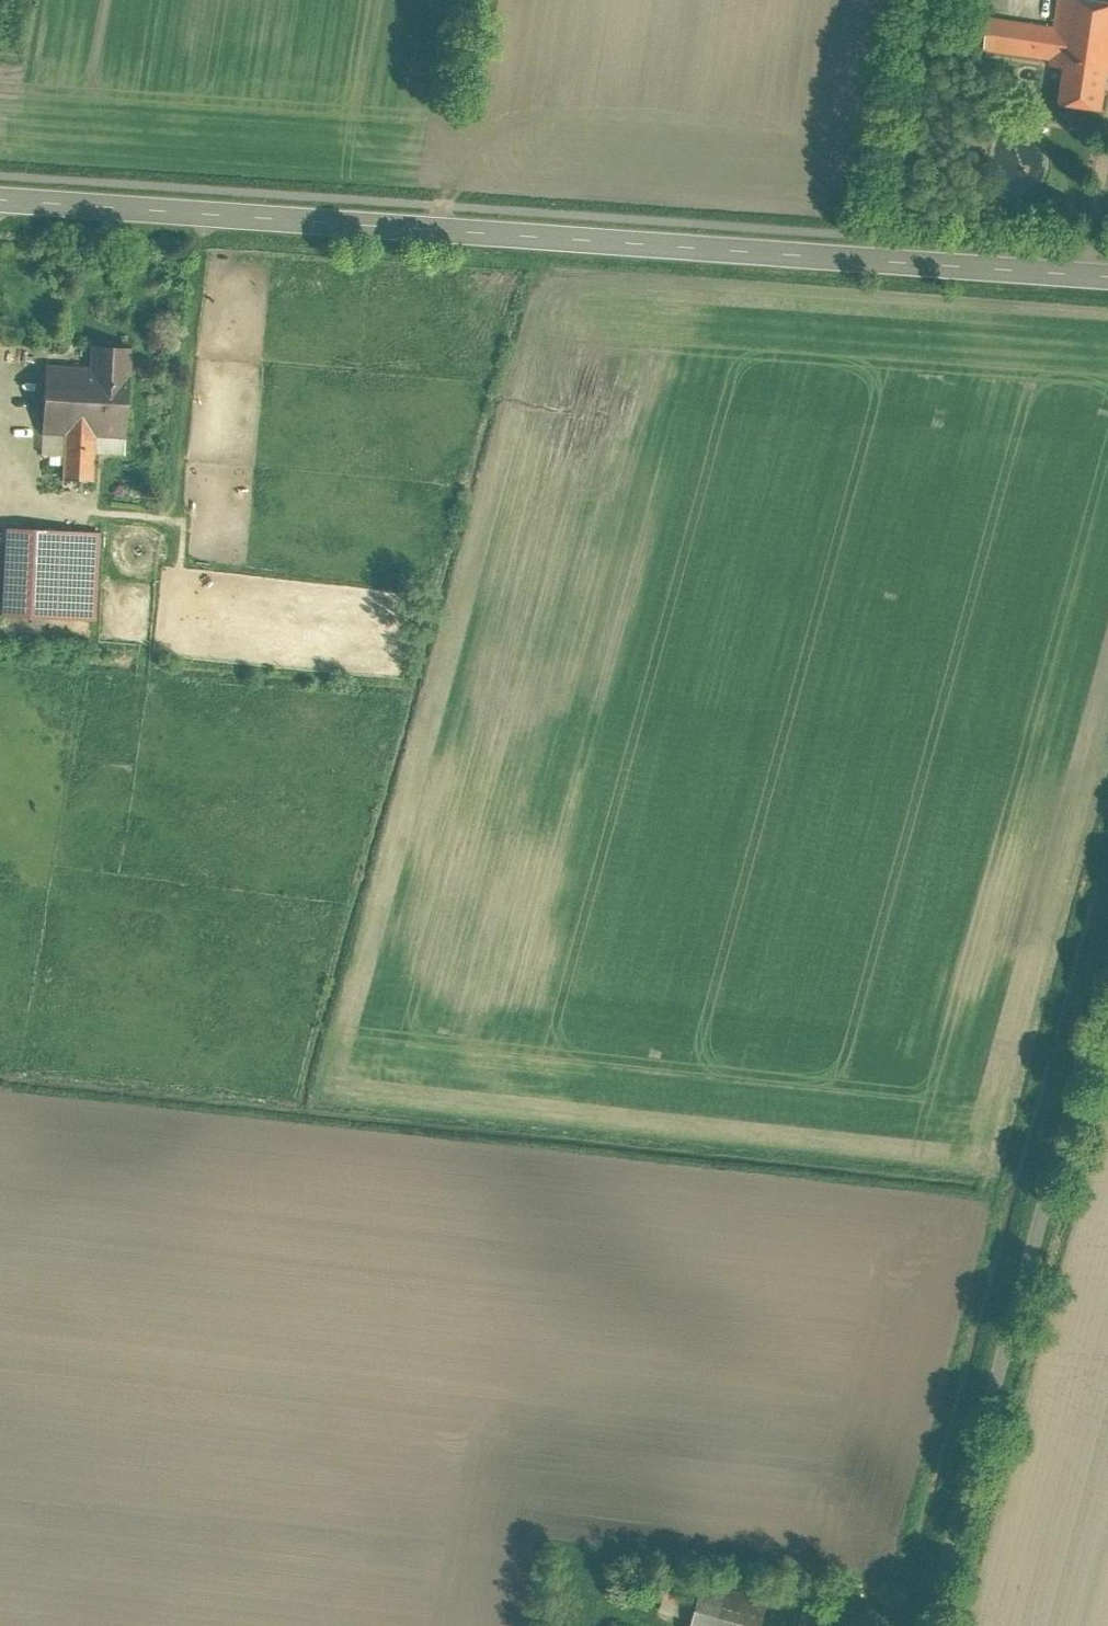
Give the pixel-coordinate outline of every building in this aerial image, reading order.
[(990,11),(985,48),(1072,61),(1066,103),(1107,108),(1107,104),(1107,0),(1057,0),(1054,20),(990,11)] [(46,362),(40,452),(67,454),(66,477),(97,480),(99,451),(128,453),(135,346),(93,343),(92,365),(46,362)] [(8,528),(3,617),(98,622),(103,533),(8,528)] [(661,1609),(696,1618),(702,1592),(667,1583),(661,1609)] [(705,1583),(702,1592),(696,1618),(694,1625),(764,1625),(771,1600),(705,1583)]
